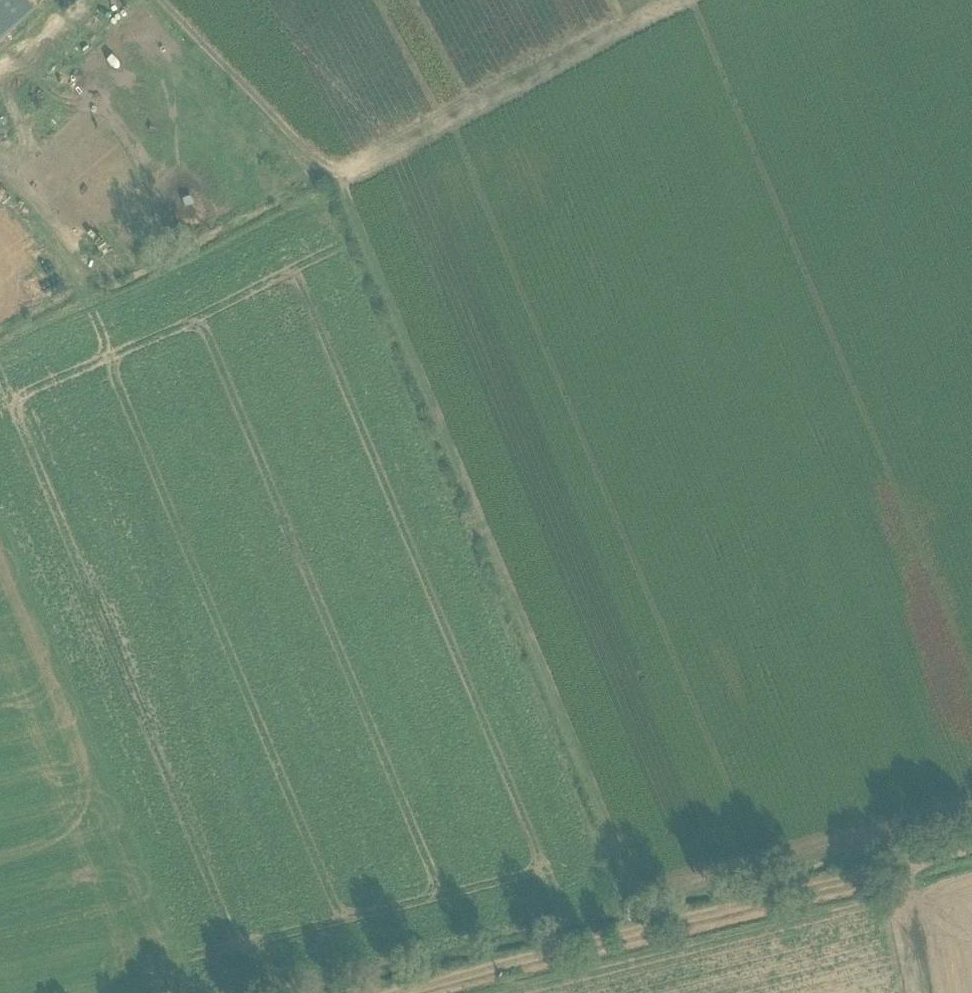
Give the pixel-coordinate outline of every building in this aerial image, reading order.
[(21,0),(0,0),(0,44),(33,12),(21,0)]
